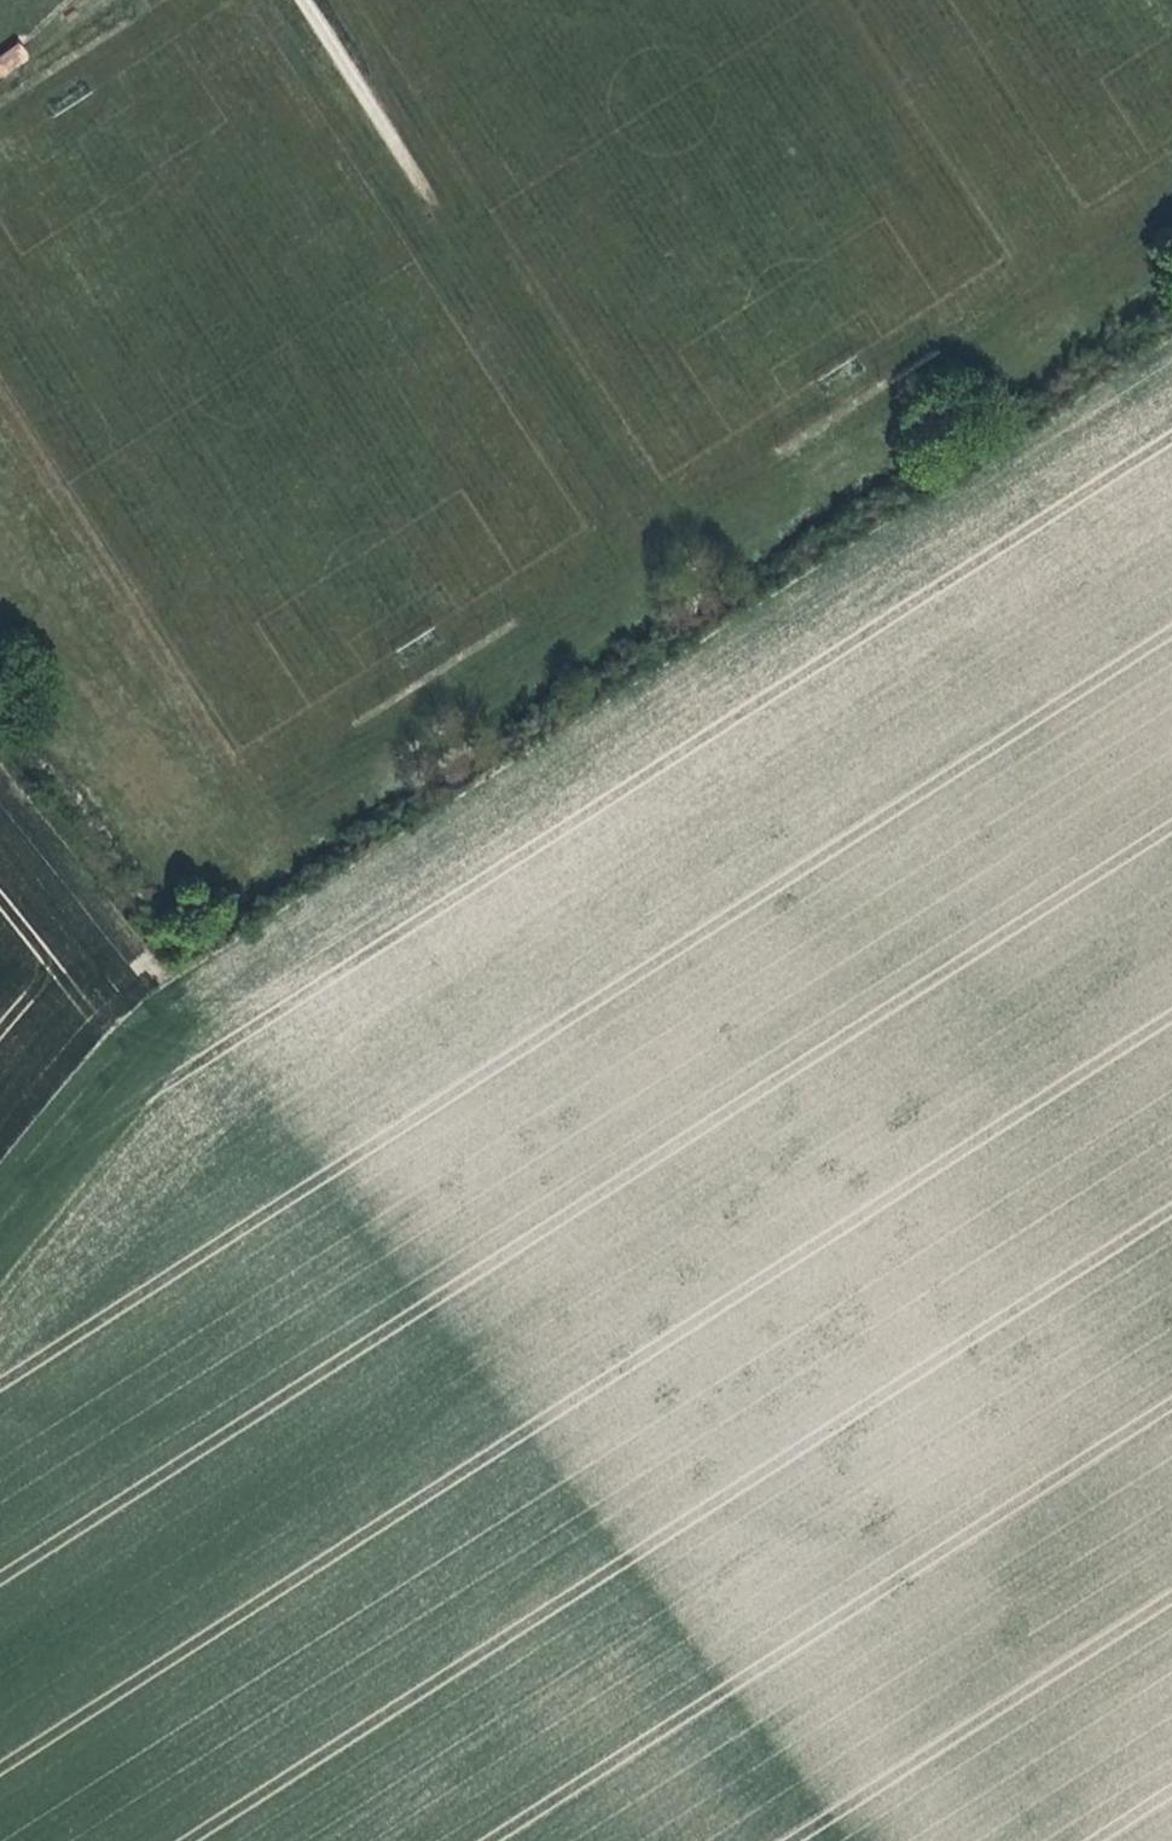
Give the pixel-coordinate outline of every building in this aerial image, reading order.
[(31,64),(22,45),(0,56),(0,79),(31,64)]
